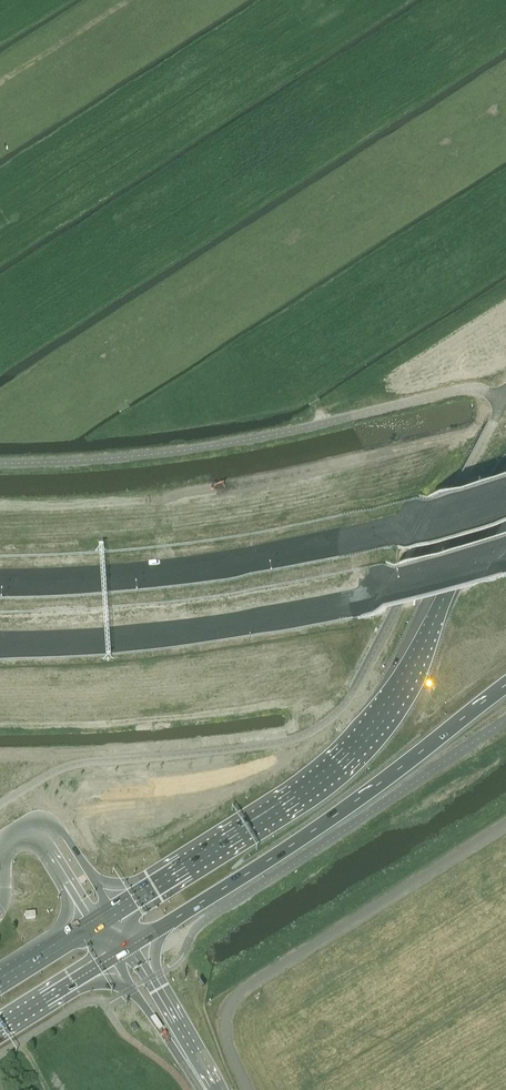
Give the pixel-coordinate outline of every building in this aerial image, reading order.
[(36,586),(26,593),(34,604),(43,596),(36,586)]
